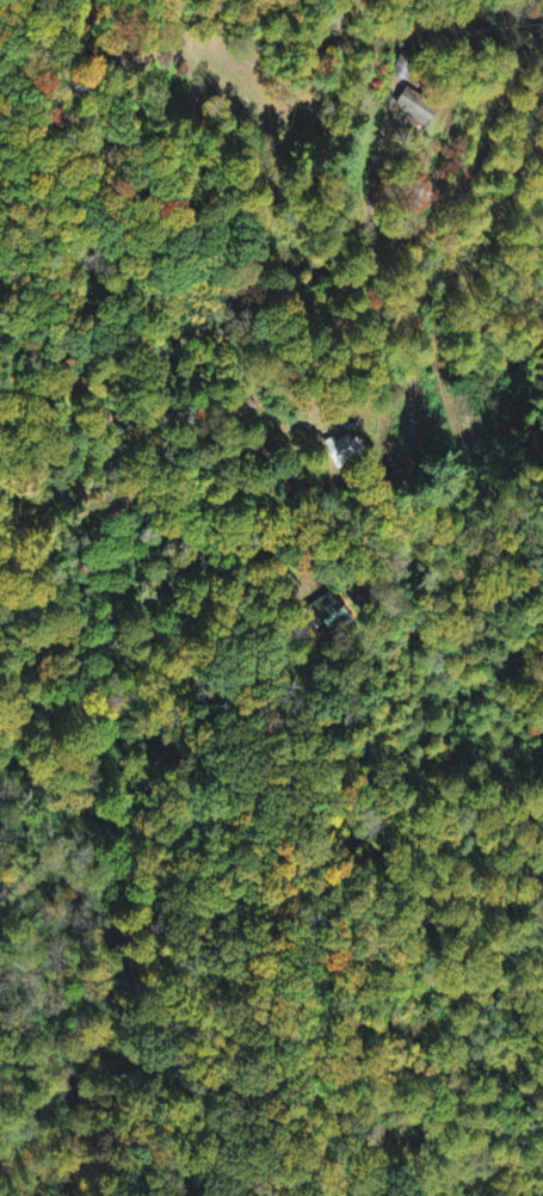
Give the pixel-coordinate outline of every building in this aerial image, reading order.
[(358,435),(338,444),(336,438),(325,443),(336,471),(367,458),(358,435)]
